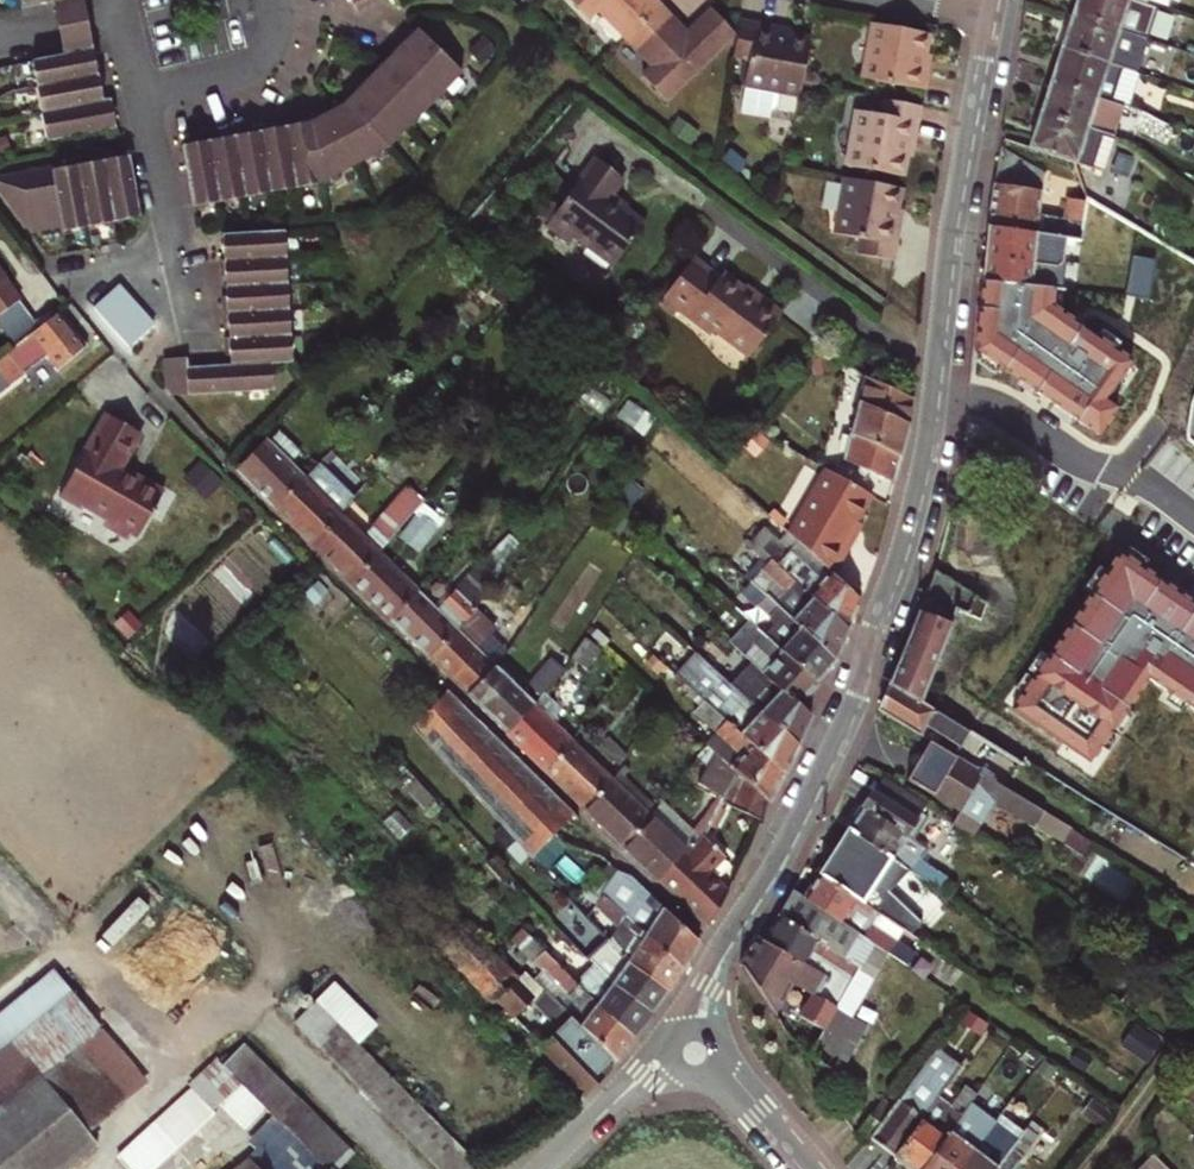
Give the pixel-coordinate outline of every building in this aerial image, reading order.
[(85,6),(84,0),(54,0),(52,0),(58,29),(63,54),(93,49),(91,39),(88,23),(85,6)] [(356,9),(375,0),(374,0),(351,0),(356,9)] [(660,6),(654,0),(568,0),(588,20),(597,12),(624,40),(660,6)] [(1129,27),(1137,4),(1150,8),(1153,0),(1087,0),(1083,10),(1129,27)] [(687,38),(660,6),(624,40),(652,69),(644,78),(666,102),(736,35),(714,12),(687,38)] [(1083,10),(1071,43),(1116,60),(1129,27),(1083,10)] [(802,97),(812,42),(778,36),(779,28),(742,22),(735,59),(751,62),(744,111),(758,113),(758,110),(773,112),(779,108),(782,93),(802,97)] [(931,35),(875,25),(864,80),(925,92),(929,70),(924,69),(931,35)] [(195,207),(296,187),(323,182),(389,147),(463,72),(418,28),(345,102),(349,106),(317,119),(318,124),(313,126),(311,120),(275,127),(274,124),(183,145),(195,207)] [(1105,92),(1117,96),(1139,104),(1150,73),(1116,60),(1071,43),(1059,75),(1105,92)] [(49,139),(117,127),(111,98),(102,100),(93,49),(63,54),(33,60),(49,139)] [(1059,75),(1047,107),(1093,124),(1105,92),(1059,75)] [(1105,92),(1093,124),(1106,129),(1117,96),(1105,92)] [(924,108),(885,101),(882,118),(859,113),(848,167),(903,178),(907,159),(909,145),(916,146),(924,108)] [(1035,140),(1079,157),(1108,168),(1121,134),(1106,129),(1093,124),(1047,107),(1035,140)] [(1187,130),(1161,115),(1154,128),(1179,144),(1187,130)] [(1046,209),(1053,169),(1010,141),(994,221),(1069,234),(1085,237),(1092,201),(1084,199),(1080,216),(1046,209)] [(914,160),(916,146),(909,145),(907,159),(914,160)] [(74,166),(68,167),(63,163),(0,175),(0,193),(32,233),(62,227),(63,230),(141,216),(129,156),(94,163),(90,159),(73,163),(74,166)] [(638,236),(618,222),(602,210),(606,204),(617,190),(590,170),(540,237),(563,253),(567,246),(608,275),(638,236)] [(900,192),(846,181),(835,237),(858,241),(856,257),(894,263),(901,226),(893,225),(896,213),(900,192)] [(623,216),(606,204),(602,210),(618,222),(623,216)] [(903,214),(896,213),(893,225),(901,226),(903,214)] [(1113,408),(1102,399),(1130,363),(1050,300),(1053,284),(1060,285),(1069,234),(994,221),(978,305),(974,343),(1093,434),(1113,408)] [(292,362),(289,309),(287,284),(284,231),(224,235),(222,276),(227,278),(223,301),(229,339),(225,340),(231,365),(187,368),(187,358),(163,360),(165,388),(171,396),(274,389),(273,363),(292,362)] [(785,315),(763,299),(760,304),(745,293),(723,277),(720,282),(693,262),(664,300),(712,338),(716,333),(751,358),(785,315)] [(21,301),(0,272),(0,317),(21,301)] [(748,288),(745,293),(760,304),(763,299),(748,288)] [(101,315),(136,355),(162,333),(127,292),(101,315)] [(59,312),(8,352),(10,353),(25,373),(47,356),(58,370),(88,347),(59,312)] [(10,353),(0,361),(0,393),(25,373),(10,353)] [(912,397),(865,377),(845,458),(896,480),(912,397)] [(105,412),(59,495),(81,507),(83,503),(107,516),(109,526),(123,534),(132,530),(139,533),(163,488),(138,474),(134,481),(123,474),(126,468),(121,465),(140,430),(105,412)] [(264,441),(238,469),(276,506),(303,479),(264,441)] [(304,466),(311,472),(317,466),(317,465),(311,459),(304,466)] [(311,472),(303,479),(276,506),(313,543),(340,515),(354,502),(317,466),(311,472)] [(138,474),(126,468),(123,474),(134,481),(138,474)] [(821,476),(869,497),(870,495),(825,469),(821,476)] [(788,533),(797,541),(832,573),(849,544),(844,541),(855,522),(869,497),(821,476),(788,533)] [(364,538),(340,515),(313,543),(352,581),(380,553),(424,500),(409,487),(364,538)] [(425,505),(400,538),(420,553),(444,520),(425,505)] [(844,541),(849,544),(860,525),(855,522),(844,541)] [(751,539),(771,558),(849,629),(861,599),(832,573),(797,541),(789,550),(778,541),(763,526),(751,539)] [(787,531),(778,541),(789,550),(797,541),(788,533),(787,531)] [(505,533),(480,566),(496,579),(521,544),(505,533)] [(861,581),(878,553),(860,542),(843,570),(861,581)] [(418,590),(380,553),(352,581),(390,618),(418,590)] [(750,580),(751,581),(837,659),(849,629),(771,558),(750,580)] [(1014,715),(1092,769),(1150,684),(1193,714),(1193,609),(1122,559),(1014,715)] [(418,590),(390,618),(428,655),(470,616),(474,610),(496,579),(480,566),(451,598),(439,610),(435,606),(418,590)] [(931,574),(889,687),(917,704),(954,605),(966,609),(964,616),(977,621),(982,604),(931,574)] [(758,629),(816,682),(837,659),(751,581),(742,592),(768,618),(758,629)] [(435,606),(439,610),(451,598),(446,593),(435,606)] [(756,666),(800,706),(819,684),(816,682),(758,629),(734,608),(725,617),(744,635),(734,646),(756,666)] [(470,616),(428,655),(468,695),(495,667),(495,666),(483,654),(500,635),(474,610),(470,616)] [(583,637),(571,658),(586,669),(601,651),(583,637)] [(676,674),(704,700),(785,774),(799,745),(714,667),(697,651),(676,674)] [(160,667),(173,680),(187,664),(174,652),(160,667)] [(714,667),(799,745),(812,717),(800,706),(756,666),(744,678),(722,658),(714,667)] [(530,685),(541,695),(545,691),(562,672),(549,663),(530,685)] [(495,667),(468,695),(508,733),(534,703),(495,666),(495,667)] [(952,759),(957,752),(971,761),(979,748),(982,743),(966,734),(917,704),(889,687),(878,715),(926,744),(952,759)] [(448,689),(413,724),(532,855),(572,812),(448,689)] [(534,703),(550,719),(561,708),(545,691),(541,695),(534,703)] [(705,742),(723,759),(737,772),(771,802),(785,774),(704,700),(694,712),(715,732),(705,742)] [(534,703),(508,733),(545,770),(576,744),(550,719),(534,703)] [(604,712),(589,728),(597,737),(612,721),(604,712)] [(600,746),(622,767),(628,757),(608,737),(600,746)] [(982,743),(979,748),(996,759),(999,754),(982,743)] [(612,778),(576,744),(545,770),(584,808),(612,778)] [(952,759),(926,744),(918,759),(913,767),(905,782),(977,825),(991,802),(1046,836),(1056,820),(952,759)] [(911,755),(907,763),(913,767),(918,759),(911,755)] [(707,792),(723,800),(737,772),(723,759),(707,792)] [(723,800),(722,801),(763,821),(771,802),(737,772),(723,800)] [(612,778),(584,808),(624,847),(653,817),(612,778)] [(870,795),(915,824),(924,810),(877,782),(870,795)] [(860,811),(906,840),(915,824),(870,795),(860,811)] [(700,838),(664,805),(653,817),(688,852),(700,838)] [(906,840),(928,853),(933,845),(919,838),(932,815),(924,810),(915,824),(906,840)] [(860,811),(845,834),(895,866),(942,895),(948,883),(921,865),(899,852),(906,840),(860,811)] [(653,817),(624,847),(661,883),(688,852),(653,817)] [(957,821),(953,827),(962,832),(973,839),(978,832),(967,825),(957,821)] [(962,832),(953,827),(949,833),(957,839),(962,832)] [(688,852),(661,883),(707,927),(728,892),(709,873),(725,855),(704,834),(700,838),(688,852)] [(895,866),(845,834),(817,880),(900,933),(908,919),(875,898),(895,866)] [(928,853),(906,840),(899,852),(921,865),(928,853)] [(625,915),(681,968),(698,941),(634,879),(618,872),(611,882),(633,904),(625,915)] [(900,933),(817,880),(803,903),(863,943),(913,976),(922,963),(902,949),(908,938),(900,933)] [(625,915),(633,904),(611,882),(603,894),(625,915)] [(617,927),(608,940),(628,961),(667,990),(681,968),(625,915),(603,894),(595,905),(617,927)] [(792,896),(778,922),(848,968),(863,943),(803,903),(792,896)] [(595,905),(587,916),(608,940),(617,927),(595,905)] [(587,956),(594,963),(613,983),(650,1014),(667,990),(628,961),(608,940),(587,916),(586,915),(580,923),(599,944),(587,956)] [(778,922),(765,947),(823,983),(828,975),(854,991),(862,977),(848,968),(778,922)] [(440,939),(447,946),(462,932),(455,925),(440,939)] [(462,932),(447,946),(443,950),(470,979),(495,956),(468,926),(462,932)] [(632,1038),(577,981),(565,969),(523,927),(512,939),(541,970),(533,978),(544,989),(571,1016),(613,1057),(616,1060),(632,1038)] [(823,983),(765,947),(759,944),(733,967),(772,1018),(791,990),(811,1003),(801,1018),(819,1031),(833,1010),(819,1000),(827,986),(823,983)] [(495,956),(470,979),(494,1003),(498,998),(516,979),(495,956)] [(594,963),(577,981),(632,1038),(650,1014),(613,983),(594,963)] [(516,979),(498,998),(516,1017),(544,989),(533,978),(525,970),(516,979)] [(823,983),(827,986),(849,999),(854,991),(828,975),(823,983)] [(41,1076),(95,1030),(57,982),(0,1028),(0,1105),(39,1074),(41,1076)] [(833,1010),(819,1031),(817,1034),(844,1050),(836,1061),(848,1068),(869,1033),(859,1026),(868,1012),(849,999),(827,986),(819,1000),(833,1010)] [(613,1057),(571,1016),(542,1045),(586,1093),(606,1074),(601,1069),(608,1062),(613,1057)] [(383,1111),(394,1123),(439,1168),(477,1168),(480,1166),(337,1022),(316,1043),(383,1111)] [(41,1076),(87,1132),(142,1087),(95,1030),(41,1076)] [(844,1050),(817,1034),(811,1044),(836,1061),(844,1050)] [(299,1142),(311,1154),(320,1163),(326,1168),(336,1168),(352,1152),(243,1043),(222,1065),(233,1076),(244,1087),(252,1095),(277,1120),(289,1131),(296,1139),(299,1142)] [(875,1137),(898,1156),(928,1119),(937,1108),(943,1101),(962,1078),(939,1059),(875,1137)] [(190,1088),(211,1111),(221,1102),(233,1115),(252,1095),(244,1087),(233,1076),(222,1065),(219,1061),(190,1088)] [(613,1067),(608,1062),(601,1069),(606,1074),(613,1067)] [(96,1143),(87,1132),(41,1076),(39,1074),(0,1105),(0,1168),(64,1168),(96,1143)] [(190,1088),(116,1158),(127,1168),(149,1168),(211,1111),(190,1088)] [(898,1156),(914,1168),(925,1168),(951,1138),(966,1120),(974,1109),(982,1100),(971,1092),(954,1111),(943,1101),(937,1108),(928,1119),(898,1156)] [(997,1129),(1013,1110),(1004,1102),(988,1121),(997,1129)] [(966,1120),(951,1138),(962,1147),(986,1119),(974,1109),(966,1120)] [(1033,1134),(1041,1141),(1056,1122),(1048,1116),(1033,1134)] [(974,1157),(992,1136),(997,1129),(988,1121),(986,1119),(962,1147),(951,1138),(925,1168),(965,1168),(974,1157)] [(273,1160),(296,1139),(289,1131),(277,1120),(255,1143),(262,1149),(273,1160)] [(1005,1168),(1025,1168),(1044,1144),(1041,1141),(1033,1134),(1024,1145),(1005,1168)] [(974,1157),(965,1168),(1005,1168),(1024,1145),(1014,1136),(1005,1146),(988,1166),(974,1157)] [(992,1136),(974,1157),(988,1166),(1005,1146),(992,1136)] [(320,1163),(311,1154),(299,1142),(296,1139),(273,1160),(262,1149),(235,1168),(326,1168),(320,1163)] [(1147,1168),(1170,1168),(1158,1157),(1147,1168)]
